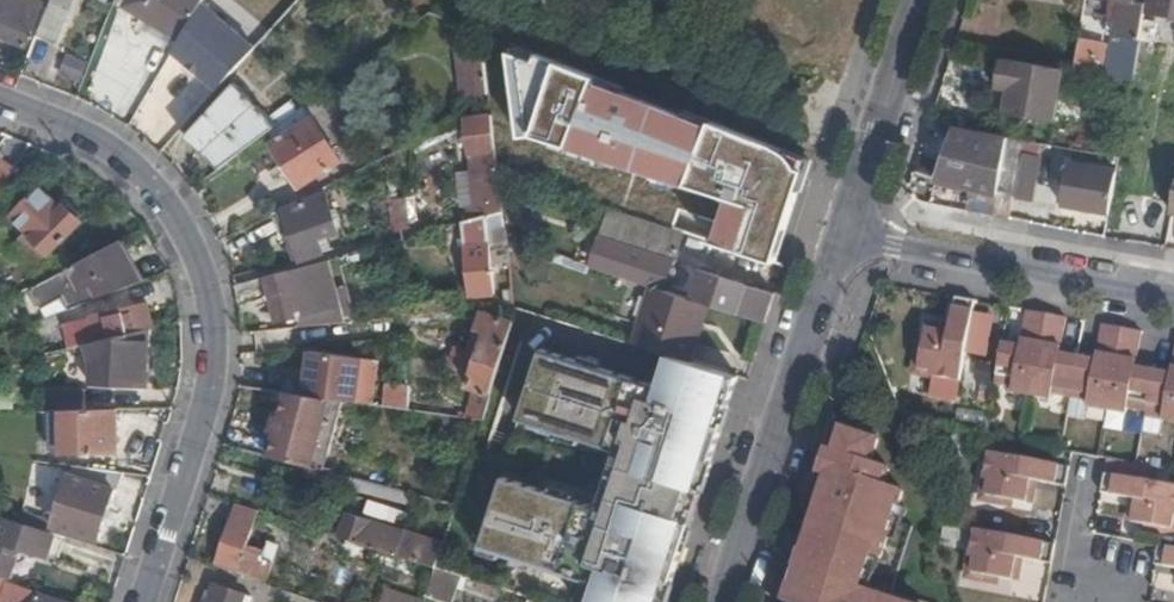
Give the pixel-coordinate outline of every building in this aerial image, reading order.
[(27,49),(38,23),(36,22),(41,10),(17,0),(0,0),(0,38),(27,49)] [(50,7),(60,12),(65,0),(53,0),(50,7)] [(182,40),(204,4),(206,0),(135,0),(131,7),(182,40)] [(1120,0),(1111,0),(1106,31),(1115,33),(1121,0),(1120,0)] [(1121,0),(1115,33),(1117,34),(1116,44),(1138,48),(1139,39),(1142,24),(1143,20),(1145,10),(1147,0),(1120,0),(1121,0)] [(1145,10),(1173,15),(1173,0),(1147,0),(1145,10)] [(258,49),(204,4),(182,40),(174,54),(218,93),(258,49)] [(68,18),(49,9),(38,39),(58,47),(68,18)] [(1142,24),(1139,39),(1153,42),(1156,22),(1143,20),(1142,24)] [(492,96),(487,52),(461,54),(466,98),(492,96)] [(60,76),(82,84),(89,62),(67,54),(60,76)] [(1060,68),(1000,58),(994,86),(1007,89),(1003,112),(1050,120),(1060,68)] [(268,135),(277,129),(270,119),(265,112),(236,87),(186,139),(220,171),(268,135)] [(294,102),(270,119),(277,129),(301,112),(294,102)] [(739,134),(668,106),(650,160),(722,184),(729,164),(739,134)] [(312,122),(304,109),(301,112),(277,129),(268,135),(275,146),(312,122)] [(501,174),(495,118),(469,122),(473,157),(480,156),(482,170),(459,172),(463,208),(458,209),(462,225),(466,224),(506,213),(501,174)] [(315,121),(312,122),(275,146),(274,147),(301,189),(342,164),(315,121)] [(984,164),(980,189),(997,191),(1006,138),(969,132),(951,130),(934,180),(955,186),(964,160),(984,164)] [(746,137),(739,134),(729,164),(736,166),(746,137)] [(997,191),(992,215),(1009,218),(1013,200),(1021,154),(1023,141),(1006,138),(997,191)] [(652,166),(624,157),(622,162),(591,153),(579,186),(610,196),(608,202),(636,212),(652,166)] [(1021,154),(1013,200),(1035,204),(1041,174),(1042,170),(1044,158),(1021,154)] [(1090,214),(1108,217),(1116,170),(1090,165),(1067,161),(1059,209),(1079,213),(1078,219),(1089,221),(1090,214)] [(0,169),(0,192),(11,176),(0,169)] [(980,189),(975,212),(992,215),(997,191),(980,189)] [(41,190),(12,218),(51,257),(83,224),(79,220),(83,216),(73,206),(69,210),(66,207),(62,210),(41,190)] [(342,232),(327,190),(305,200),(306,205),(276,216),(283,238),(293,234),(301,262),(324,255),(320,239),(342,232)] [(403,199),(392,200),(397,231),(407,230),(403,199)] [(667,292),(686,235),(655,225),(614,211),(596,264),(623,274),(622,277),(655,289),(667,292)] [(494,263),(512,261),(509,240),(506,213),(466,224),(474,297),(497,295),(494,263)] [(0,222),(0,247),(12,234),(13,225),(5,217),(0,222)] [(119,242),(31,289),(41,309),(44,308),(48,318),(77,307),(137,285),(141,283),(119,242)] [(237,286),(241,306),(271,298),(278,323),(340,305),(327,261),(237,286)] [(767,324),(776,296),(705,273),(695,301),(711,307),(767,324)] [(711,307),(695,301),(667,292),(655,289),(637,345),(644,347),(674,357),(685,361),(692,363),(711,307)] [(957,383),(973,301),(954,297),(947,331),(925,327),(917,367),(940,372),(938,379),(957,383)] [(74,347),(116,337),(149,329),(153,328),(147,305),(92,319),(92,320),(78,324),(81,337),(73,338),(74,347)] [(1014,397),(1032,400),(1047,315),(1030,311),(1023,346),(1003,342),(995,383),(1016,388),(1014,397)] [(486,420),(505,359),(517,324),(484,314),(477,331),(488,335),(478,364),(473,363),(471,368),(476,370),(470,388),(481,392),(472,418),(486,420)] [(1049,394),(1072,398),(1080,356),(1059,351),(1065,318),(1047,315),(1032,400),(1047,403),(1049,394)] [(44,326),(50,352),(74,347),(73,338),(68,319),(44,326)] [(1090,409),(1108,412),(1123,329),(1106,326),(1100,360),(1080,356),(1072,398),(1092,402),(1090,409)] [(149,329),(116,337),(114,356),(104,356),(103,368),(102,368),(100,385),(144,389),(149,329)] [(1147,412),(1155,370),(1136,367),(1144,334),(1123,329),(1108,412),(1125,415),(1127,408),(1147,412)] [(300,376),(298,395),(343,401),(349,402),(355,358),(311,352),(309,370),(308,377),(300,376)] [(674,357),(664,391),(547,354),(526,419),(630,452),(610,513),(507,481),(485,550),(597,585),(592,601),(669,601),(740,378),(692,363),(685,361),(674,357)] [(1173,374),(1155,370),(1147,412),(1163,416),(1164,422),(1173,424),(1173,369),(1173,374)] [(65,411),(86,410),(86,390),(44,392),(44,411),(65,411)] [(15,409),(15,392),(0,392),(0,409),(15,409)] [(282,460),(334,474),(343,401),(298,395),(290,394),(287,421),(282,420),(279,437),(285,438),(282,460)] [(863,401),(852,397),(845,419),(856,422),(863,401)] [(118,410),(86,410),(65,411),(67,452),(119,451),(118,410)] [(820,472),(824,473),(812,514),(785,601),(896,601),(871,593),(900,496),(883,490),(891,465),(872,460),(878,436),(841,424),(833,446),(828,445),(820,472)] [(1066,487),(1070,470),(988,454),(983,480),(990,481),(986,495),(1026,504),(1030,480),(1066,487)] [(23,513),(20,522),(51,532),(53,526),(100,541),(116,488),(115,488),(120,472),(75,466),(71,476),(70,475),(54,522),(39,517),(23,513)] [(1105,475),(1102,491),(1136,498),(1131,524),(1169,531),(1173,513),(1173,488),(1105,475)] [(406,526),(410,513),(368,499),(364,513),(406,526)] [(249,545),(261,511),(238,504),(220,563),(269,581),(275,563),(264,559),(267,552),(249,545)] [(396,555),(438,568),(446,542),(407,529),(405,533),(347,514),(340,537),(396,555)] [(0,516),(0,571),(12,574),(21,547),(54,558),(62,535),(51,532),(20,522),(0,516)] [(1055,546),(973,532),(968,558),(975,560),(973,572),(1011,579),(1015,558),(1051,565),(1055,546)] [(62,535),(54,558),(59,559),(66,537),(62,535)] [(1160,547),(1156,565),(1173,568),(1173,550),(1160,547)] [(448,601),(452,601),(461,575),(438,568),(429,596),(448,601)] [(0,577),(0,601),(4,601),(6,601),(24,601),(29,587),(0,577)] [(29,587),(24,601),(36,601),(38,595),(40,590),(29,587)] [(245,594),(223,587),(221,594),(214,591),(213,595),(210,594),(207,601),(243,601),(245,594)] [(427,601),(387,588),(383,601),(427,601)] [(245,594),(243,601),(251,601),(253,596),(245,594)]
